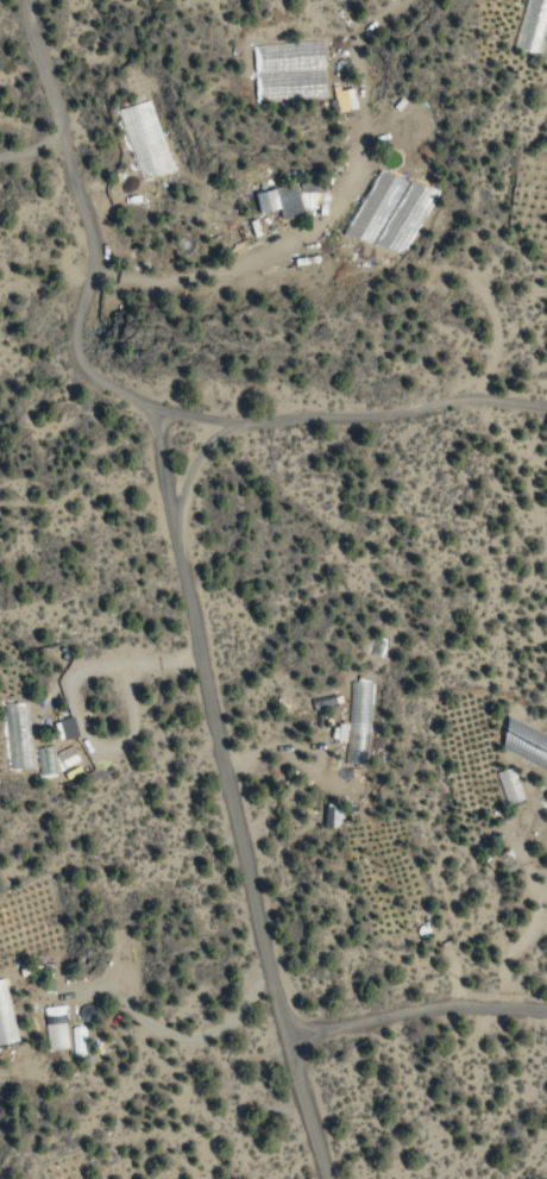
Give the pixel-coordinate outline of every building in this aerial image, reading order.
[(297,187),(287,187),(287,215),(296,216),(297,187)] [(254,213),(276,208),(272,188),(249,193),(254,213)] [(6,768),(30,767),(26,702),(3,703),(6,768)] [(17,1043),(1,977),(0,978),(0,1047),(17,1043)] [(49,1019),(46,999),(31,1001),(35,1021),(49,1019)]
